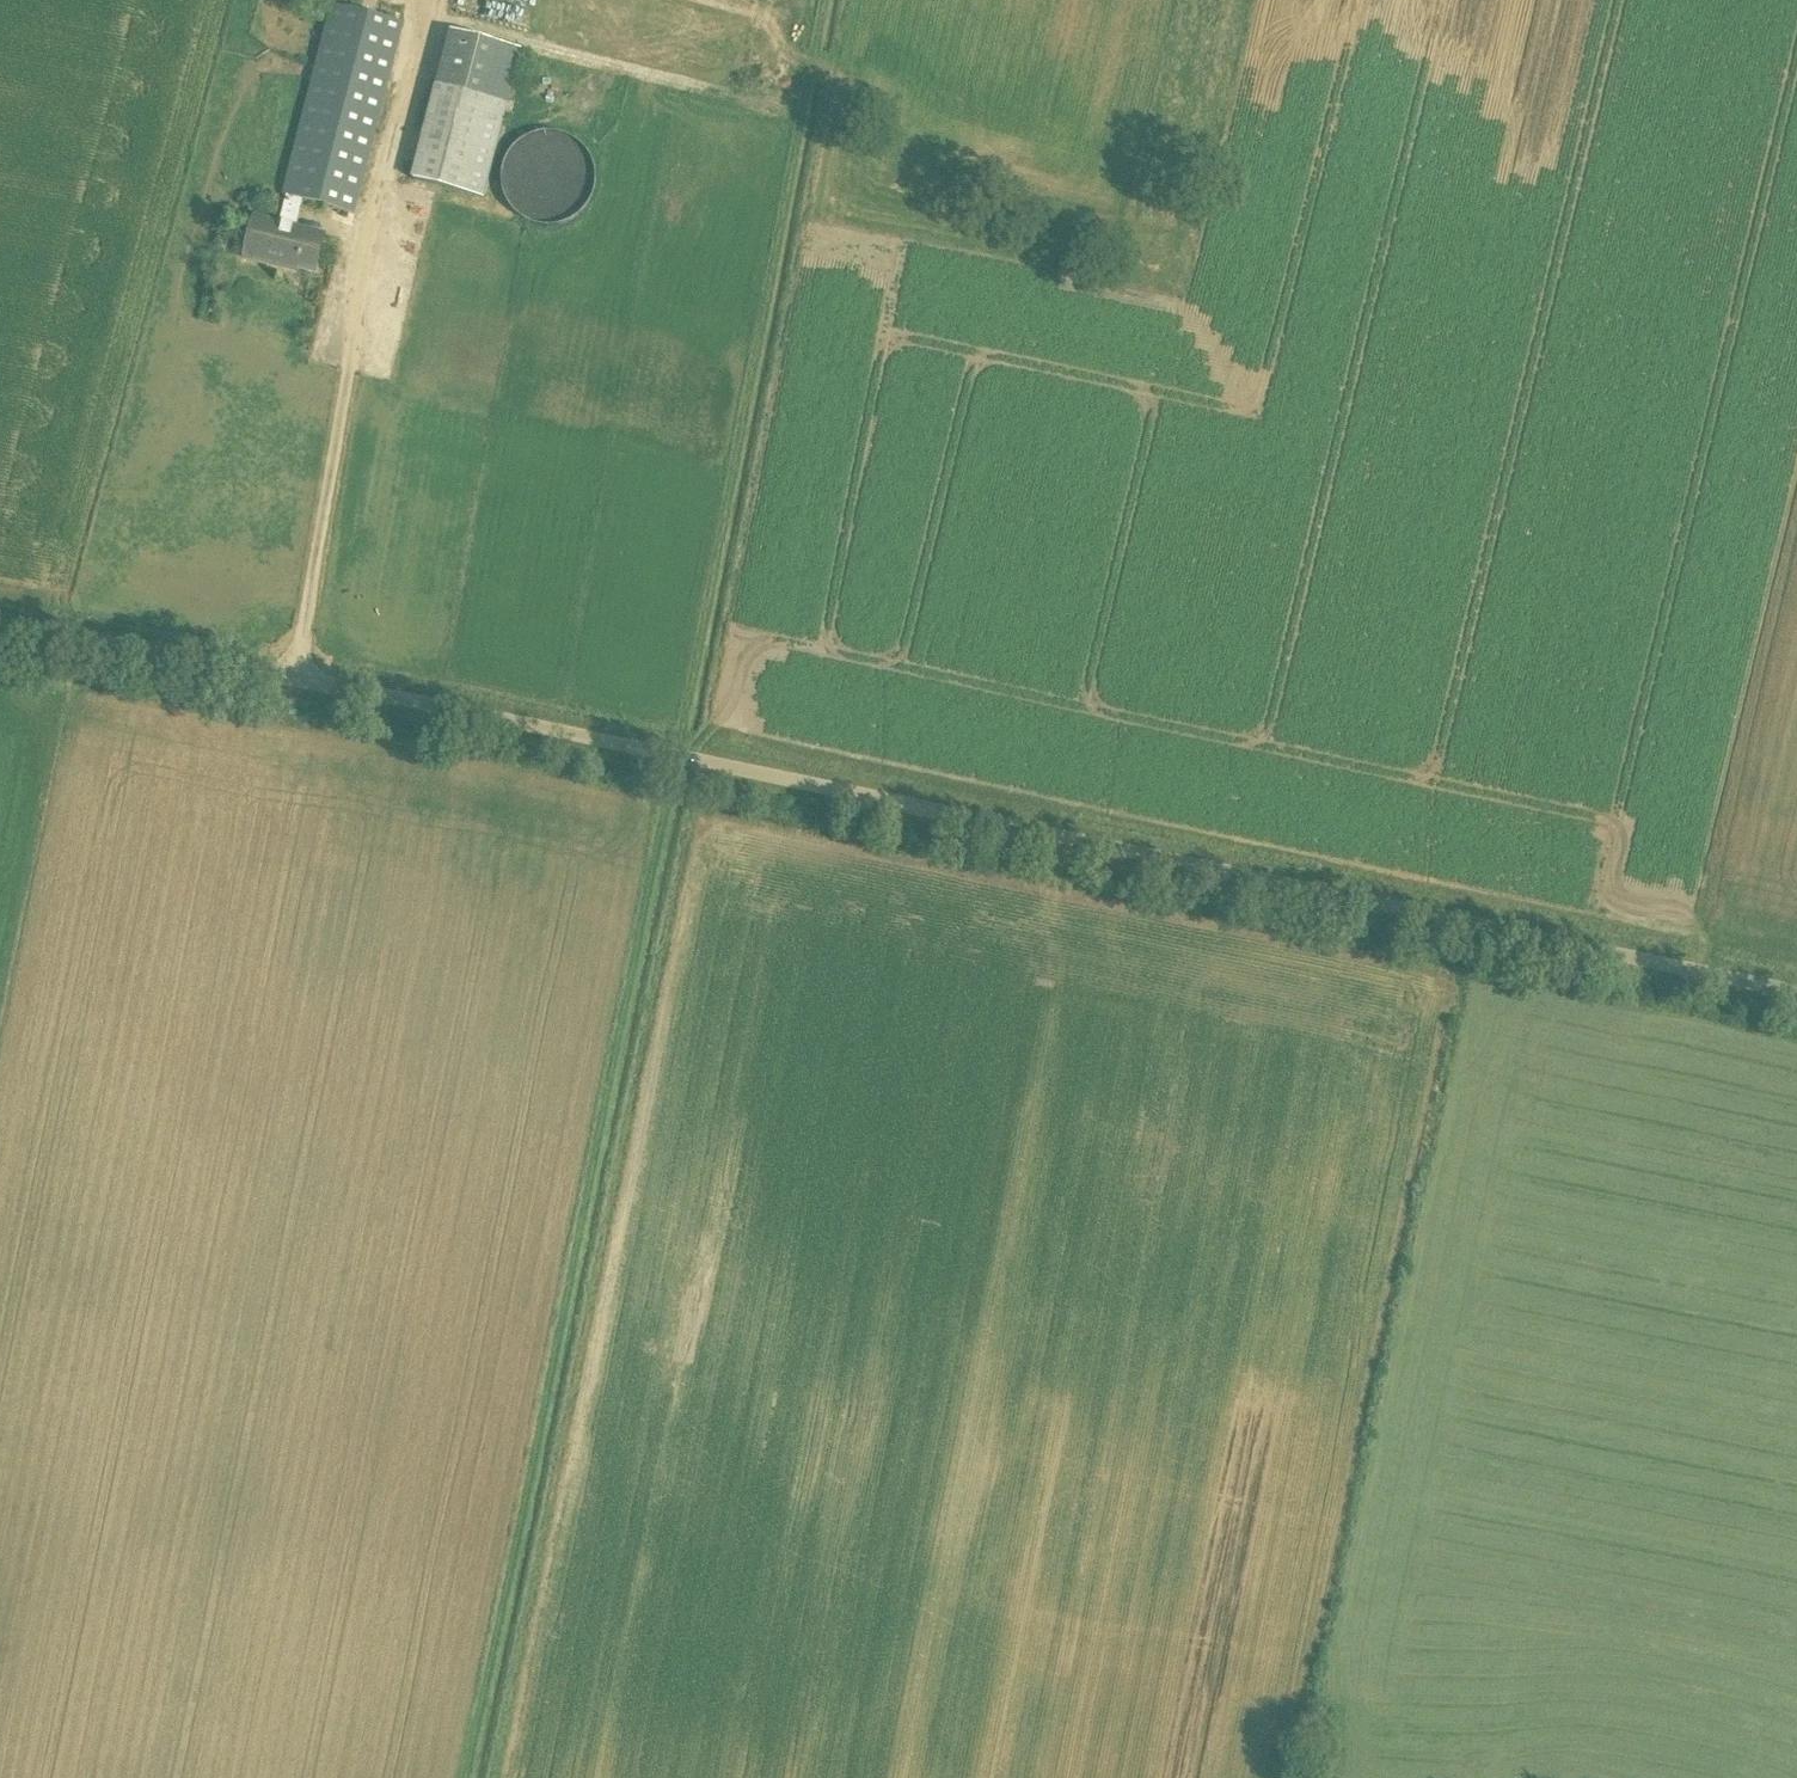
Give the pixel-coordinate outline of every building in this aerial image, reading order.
[(356,214),(405,23),(330,4),(282,195),(288,197),(281,224),(255,218),(244,258),(283,268),(284,265),(315,272),(324,235),(295,228),(302,200),(356,214)] [(482,197),(521,50),(450,31),(411,178),(482,197)] [(547,226),(555,226),(562,224),(570,221),(577,217),(583,211),(588,205),(591,198),(594,190),(595,182),(595,175),(593,167),(591,159),(587,152),(581,146),(575,141),(569,137),(561,134),(554,133),(546,132),(538,134),(530,136),(523,140),(517,144),(512,150),(507,157),(504,164),(502,171),(501,179),(502,187),(504,195),(507,202),(512,209),(517,215),(524,219),(531,223),(539,225),(547,226)]
